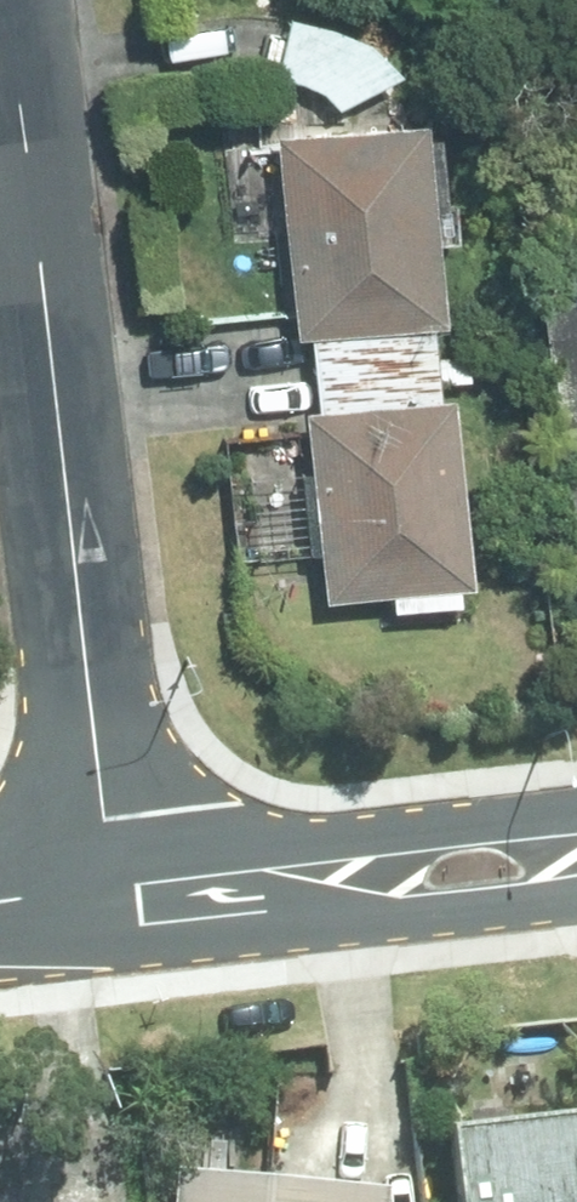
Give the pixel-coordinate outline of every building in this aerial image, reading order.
[(436,333),(451,331),(431,129),(282,141),(300,342),(313,341),(436,333)] [(550,305),(576,517),(576,301),(550,305)] [(313,341),(318,380),(439,367),(436,333),(313,341)] [(318,380),(321,415),(443,402),(439,367),(318,380)] [(321,415),(309,415),(328,607),(394,601),(396,617),(465,611),(463,591),(476,590),(457,400),(443,402),(321,415)] [(439,1118),(447,1201),(576,1201),(576,1104),(439,1118)] [(169,1165),(167,1201),(373,1201),(374,1181),(169,1165)]
